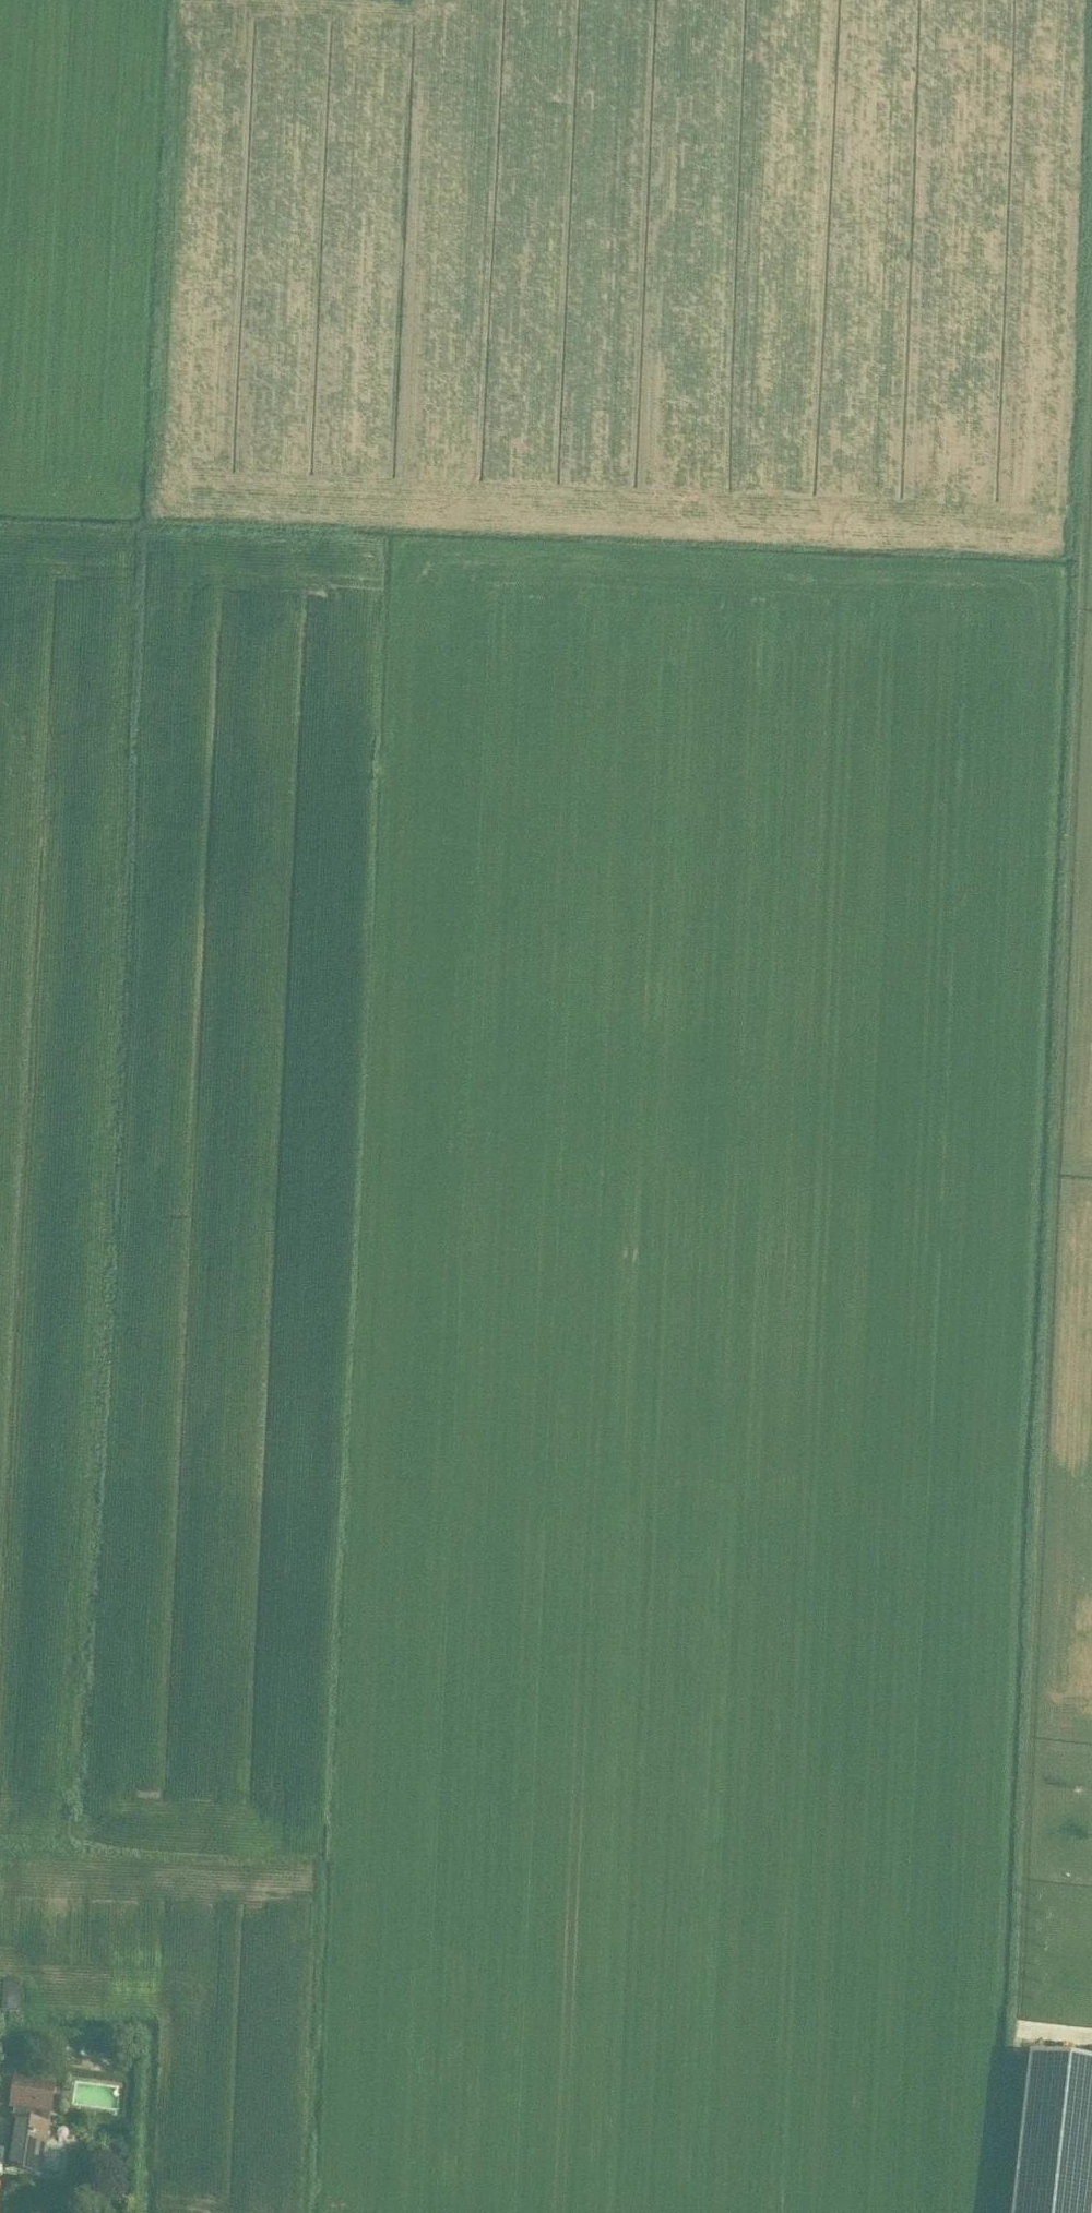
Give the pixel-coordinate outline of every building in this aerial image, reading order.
[(22,1985),(3,1984),(1,2014),(20,2016),(22,1985)] [(0,2040),(0,2059),(17,2062),(20,2043),(0,2040)] [(95,2046),(94,2052),(97,2056),(103,2057),(107,2054),(107,2048),(104,2044),(99,2043),(95,2046)] [(1012,2212),(1091,2212),(1091,2065),(1029,2058),(1012,2212)] [(50,2115),(54,2088),(15,2082),(11,2108),(50,2115)] [(13,2122),(5,2171),(41,2177),(49,2123),(41,2121),(40,2126),(13,2122)]
